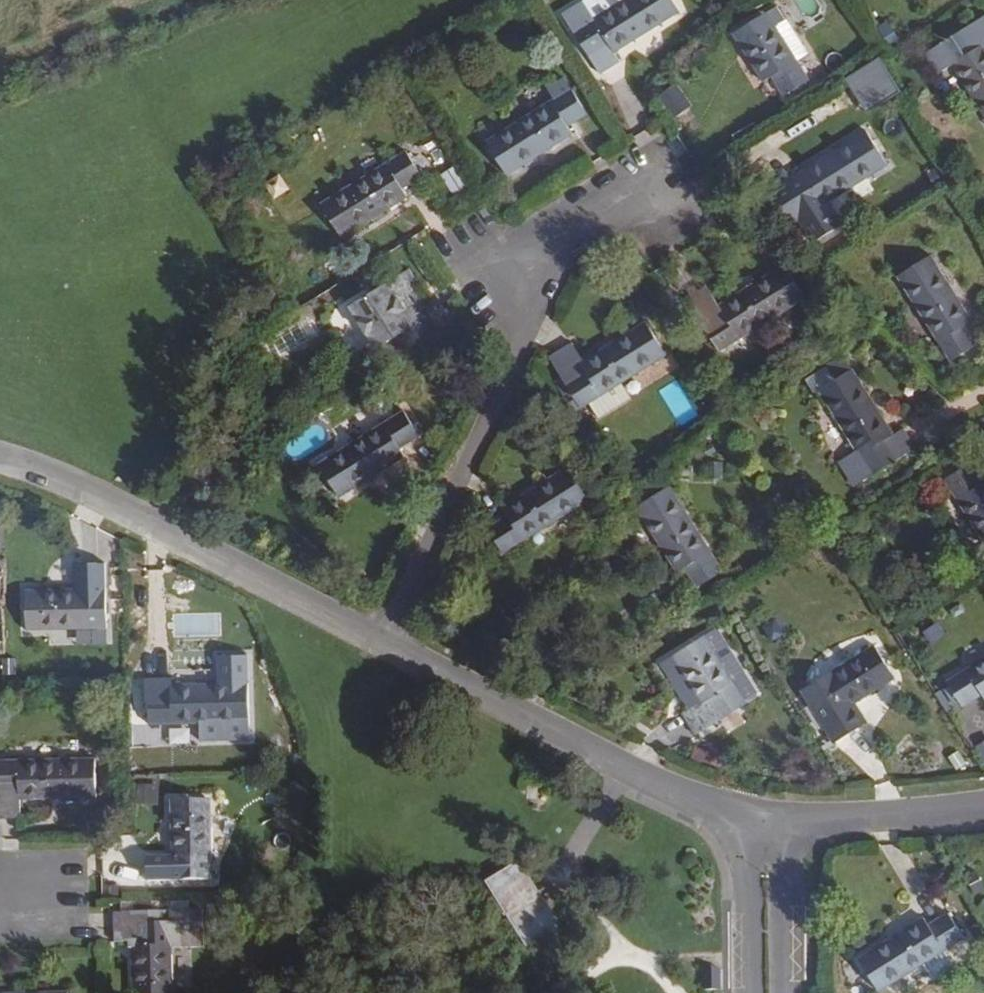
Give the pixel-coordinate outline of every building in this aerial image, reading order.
[(563,14),(591,58),(611,45),(616,53),(688,7),(684,0),(623,0),(595,17),(585,0),(563,14)] [(779,6),(734,34),(764,83),(773,77),(785,97),(811,80),(799,61),(810,54),(779,6)] [(941,45),(983,116),(983,45),(979,48),(967,28),(941,45)] [(545,84),(555,100),(572,89),(565,78),(553,86),(552,86),(552,85),(551,85),(550,85),(549,85),(548,85),(547,84),(546,84),(545,84)] [(656,94),(672,117),(690,104),(674,81),(656,94)] [(572,89),(487,142),(508,177),(574,136),(569,128),(589,115),(572,89)] [(866,131),(801,171),(806,180),(786,192),(803,219),(887,166),(866,131)] [(407,150),(321,204),(343,238),(409,196),(405,190),(424,177),(407,150)] [(451,195),(467,185),(454,164),(438,173),(451,195)] [(933,254),(898,276),(951,363),(978,346),(966,325),(973,321),(933,254)] [(708,286),(688,298),(722,353),(807,299),(785,264),(719,304),(708,286)] [(410,269),(349,306),(376,349),(398,336),(432,315),(419,293),(423,290),(410,269)] [(825,287),(820,293),(830,301),(835,295),(825,287)] [(432,315),(398,336),(406,351),(445,327),(423,290),(419,293),(432,315)] [(646,321),(580,362),(567,343),(548,355),(564,379),(571,391),(583,409),(591,404),(624,384),(668,356),(646,321)] [(844,354),(807,379),(816,393),(820,391),(860,455),(842,467),(855,487),(917,448),(905,428),(895,434),(844,354)] [(564,379),(555,384),(562,395),(571,391),(564,379)] [(624,384),(591,404),(600,418),(633,398),(624,384)] [(571,391),(562,395),(575,414),(583,409),(571,391)] [(404,411),(318,464),(340,498),(406,458),(401,450),(420,438),(404,411)] [(946,479),(969,465),(963,454),(941,467),(946,479)] [(725,463),(712,462),(711,477),(724,478),(725,463)] [(946,479),(983,541),(983,482),(983,483),(971,464),(946,479)] [(569,466),(502,508),(508,515),(488,527),(505,554),(591,501),(569,466)] [(672,487),(638,508),(679,573),(686,568),(698,588),(725,571),(672,487)] [(108,632),(108,603),(84,603),(84,593),(26,595),(27,634),(108,632)] [(938,621),(921,629),(927,642),(944,633),(938,621)] [(705,635),(670,657),(699,704),(682,714),(696,736),(748,705),(705,635)] [(876,645),(801,691),(834,744),(862,727),(850,708),(896,679),(876,645)] [(947,680),(964,709),(983,696),(983,658),(947,680)] [(128,702),(143,702),(142,681),(127,682),(128,702)] [(249,728),(248,689),(169,691),(169,700),(148,700),(147,729),(249,728)] [(867,724),(856,705),(850,708),(862,727),(867,724)] [(973,746),(983,763),(983,738),(973,746)] [(694,744),(690,756),(716,765),(720,752),(694,744)] [(96,764),(0,766),(0,824),(20,823),(20,803),(97,801),(96,764)] [(137,801),(158,802),(159,782),(138,781),(137,801)] [(213,885),(211,804),(171,804),(173,862),(182,863),(182,886),(213,885)] [(520,864),(490,883),(528,946),(559,927),(520,864)] [(858,959),(881,992),(925,965),(936,981),(956,968),(946,952),(966,939),(949,913),(930,925),(924,917),(858,959)] [(203,915),(115,915),(114,946),(128,946),(128,952),(132,953),(132,992),(171,992),(172,951),(202,952),(203,915)]
